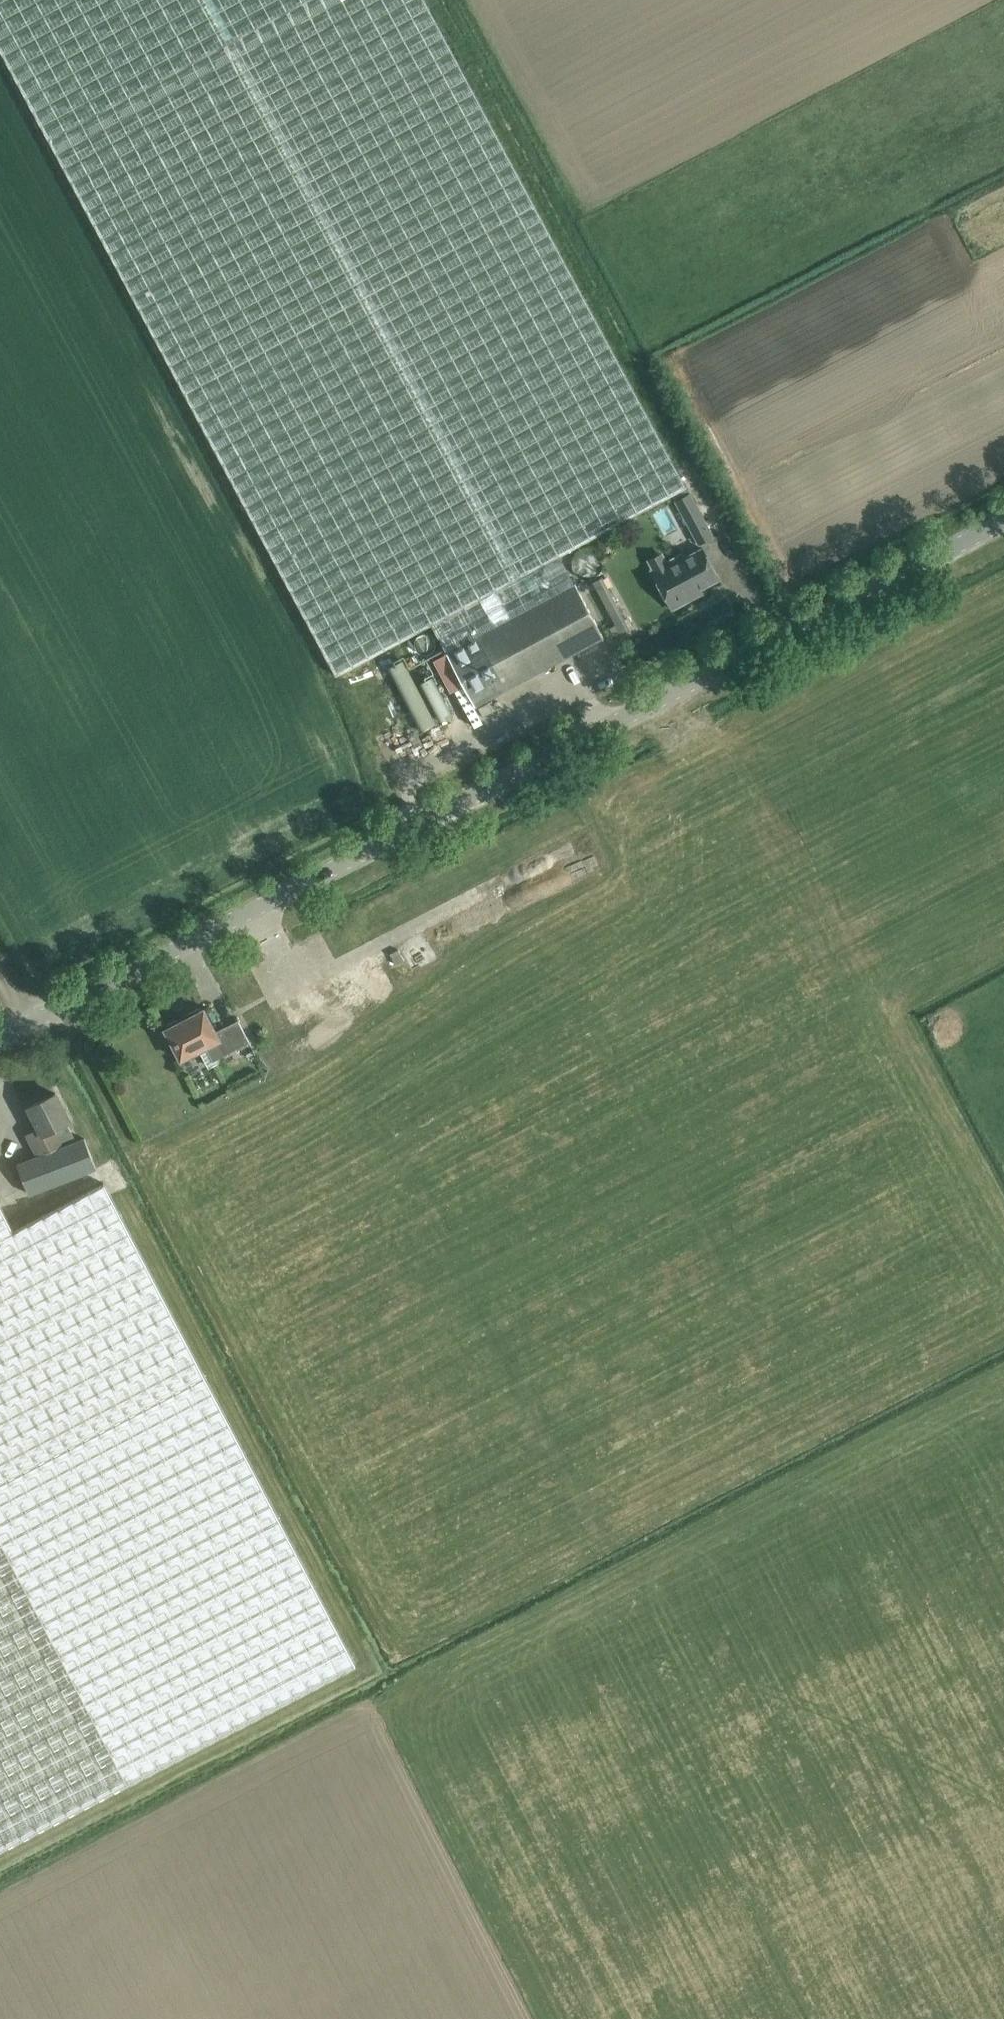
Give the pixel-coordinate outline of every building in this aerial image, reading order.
[(431,623),(475,704),(603,636),(559,554),(686,486),(424,0),(0,0),(0,50),(48,139),(336,675),(431,623)] [(698,507),(684,515),(687,520),(691,529),(698,542),(713,535),(712,534),(710,531),(698,507)] [(718,574),(702,544),(654,570),(672,604),(692,593),(690,589),(718,574)] [(609,587),(599,592),(616,624),(626,619),(617,602),(613,595),(609,587)] [(389,665),(422,730),(453,714),(433,675),(415,684),(402,659),(389,665)] [(220,1061),(218,1058),(249,1041),(238,1019),(215,1030),(204,1008),(165,1028),(181,1059),(200,1049),(209,1067),(220,1061)] [(96,1167),(84,1137),(76,1140),(66,1122),(69,1120),(55,1092),(28,1106),(39,1128),(27,1134),(38,1155),(18,1162),(29,1193),(96,1167)] [(356,1664),(215,1396),(175,1319),(163,1295),(104,1183),(14,1230),(0,1204),(0,1850),(356,1664)]
